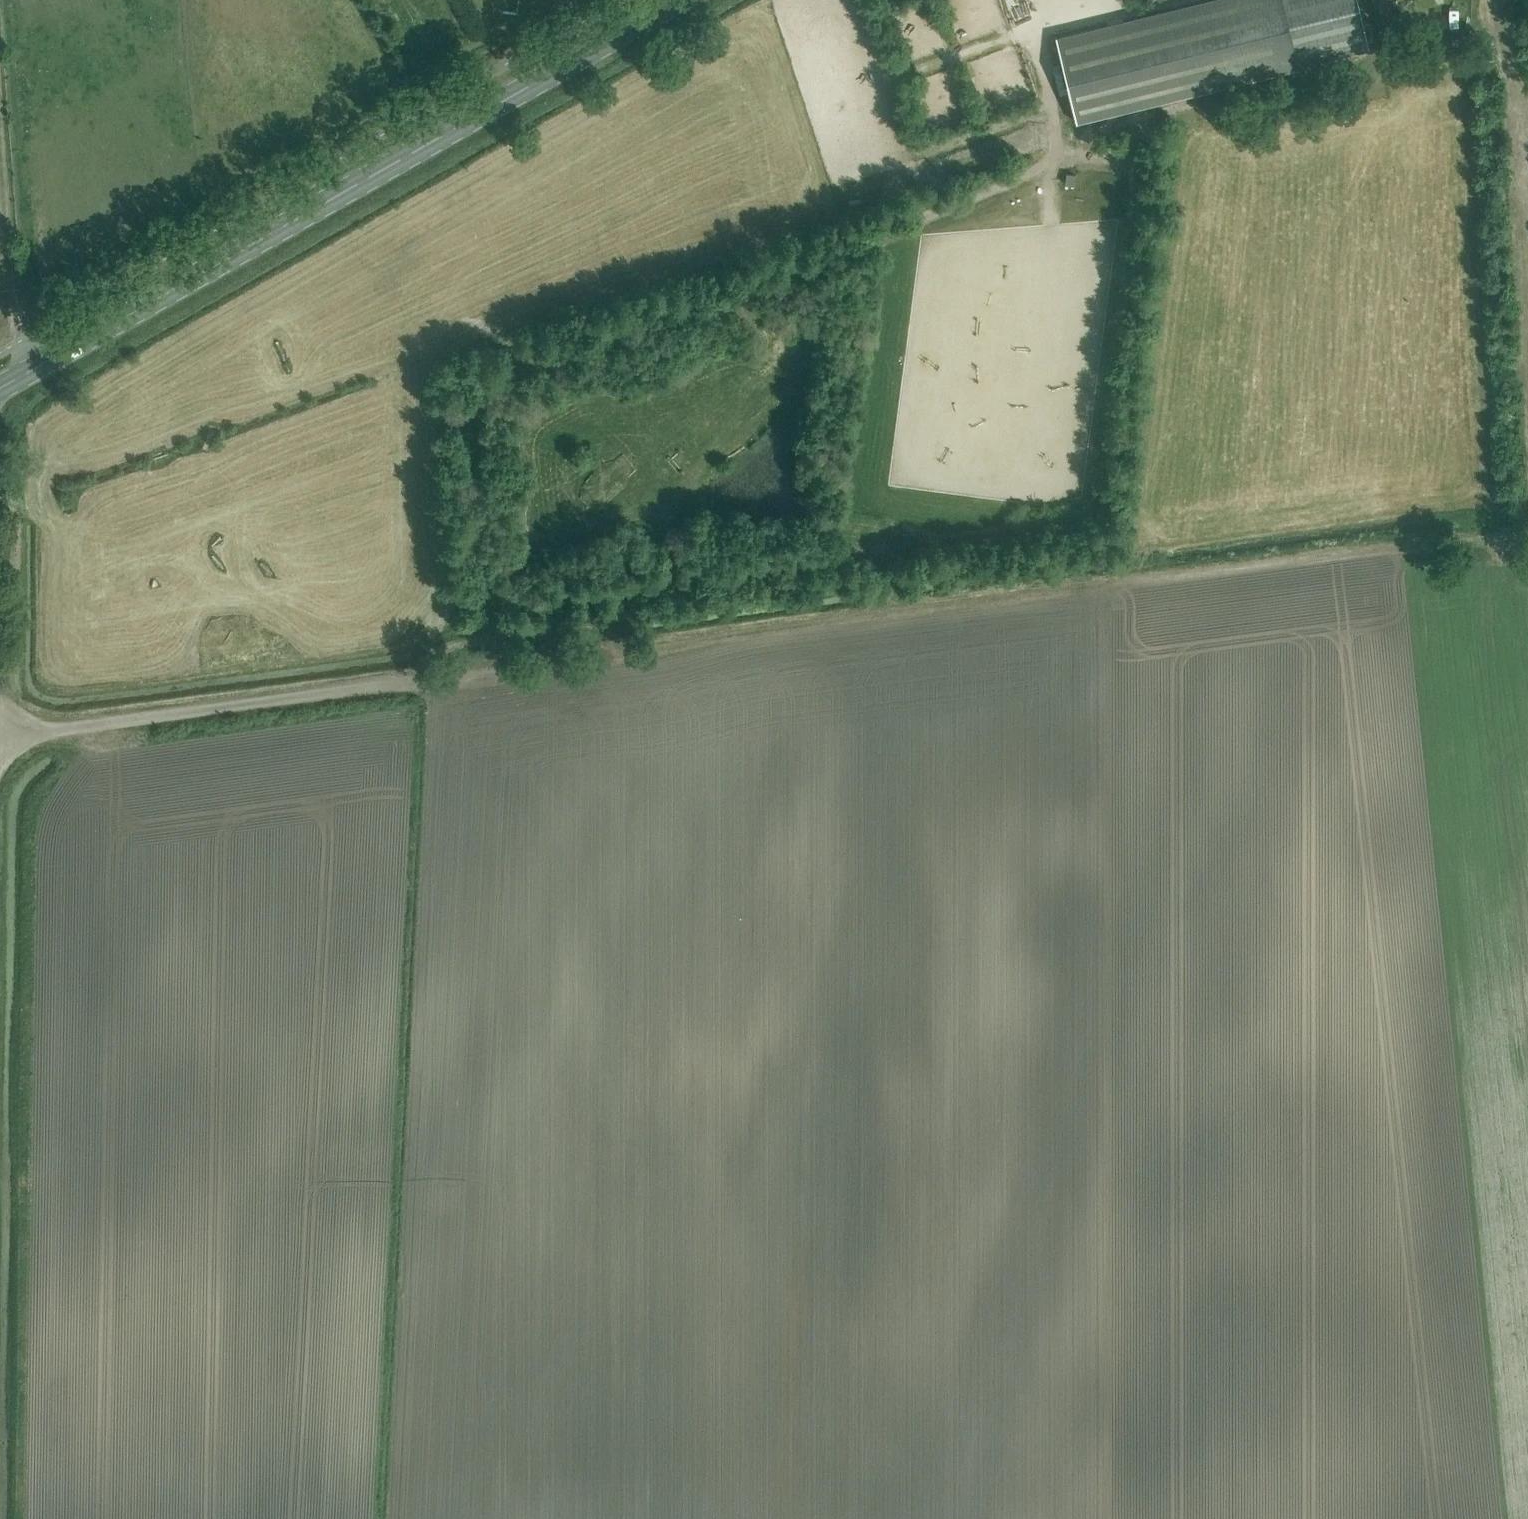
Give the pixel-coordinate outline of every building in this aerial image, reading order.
[(1055,37),(1076,122),(1296,67),(1368,50),(1356,0),(1205,0),(1055,37)]
